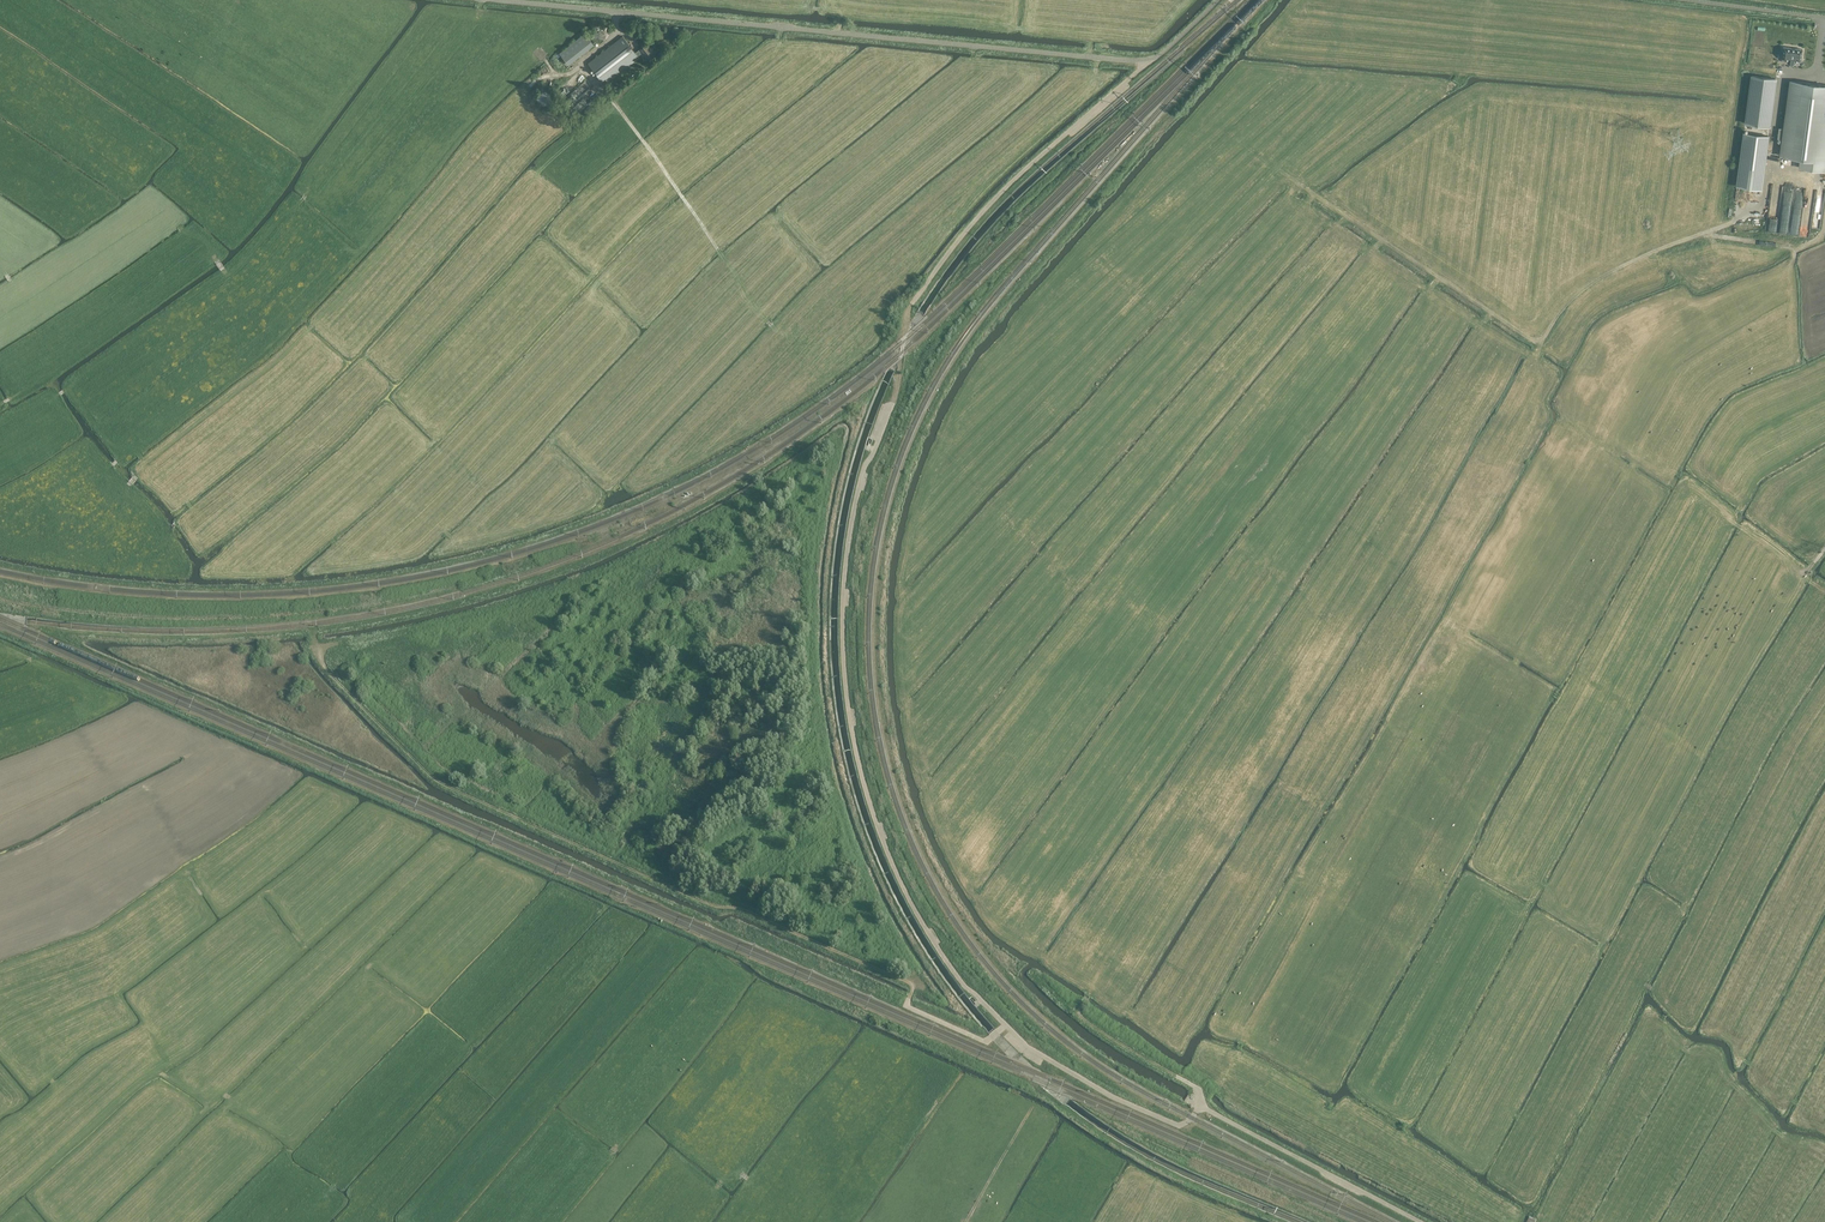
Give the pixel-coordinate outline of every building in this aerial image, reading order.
[(559,54),(568,65),(594,44),(584,34),(559,54)] [(655,54),(647,43),(640,49),(636,53),(623,36),(588,63),(604,85),(639,58),(638,56),(642,53),(648,60),(655,54)] [(1801,61),(1803,49),(1795,48),(1795,49),(1791,49),(1791,48),(1783,47),(1782,59),(1789,60),(1788,63),(1794,63),(1794,61),(1801,61)] [(1745,123),(1769,126),(1776,79),(1752,76),(1745,123)] [(1800,168),(1824,171),(1824,164),(1824,85),(1823,90),(1801,87),(1802,82),(1791,81),(1784,128),(1779,128),(1777,138),(1783,139),(1781,155),(1801,158),(1800,168)] [(551,100),(552,98),(552,97),(551,96),(550,94),(549,93),(548,92),(546,92),(545,92),(543,92),(542,93),(541,93),(540,95),(539,96),(539,97),(539,99),(539,100),(540,102),(541,103),(542,104),(543,105),(545,105),(546,105),(548,104),(549,104),(550,103),(551,101),(551,100)] [(1737,186),(1761,189),(1768,136),(1744,133),(1737,186)] [(1767,234),(1777,235),(1781,193),(1783,193),(1781,210),(1790,211),(1793,189),(1772,187),(1767,234)] [(1780,212),(1779,234),(1787,234),(1788,212),(1780,212)] [(1800,214),(1791,214),(1789,236),(1798,237),(1800,214)] [(1820,229),(1821,219),(1813,218),(1812,228),(1820,229)] [(1809,237),(1810,221),(1801,220),(1800,236),(1809,237)]
